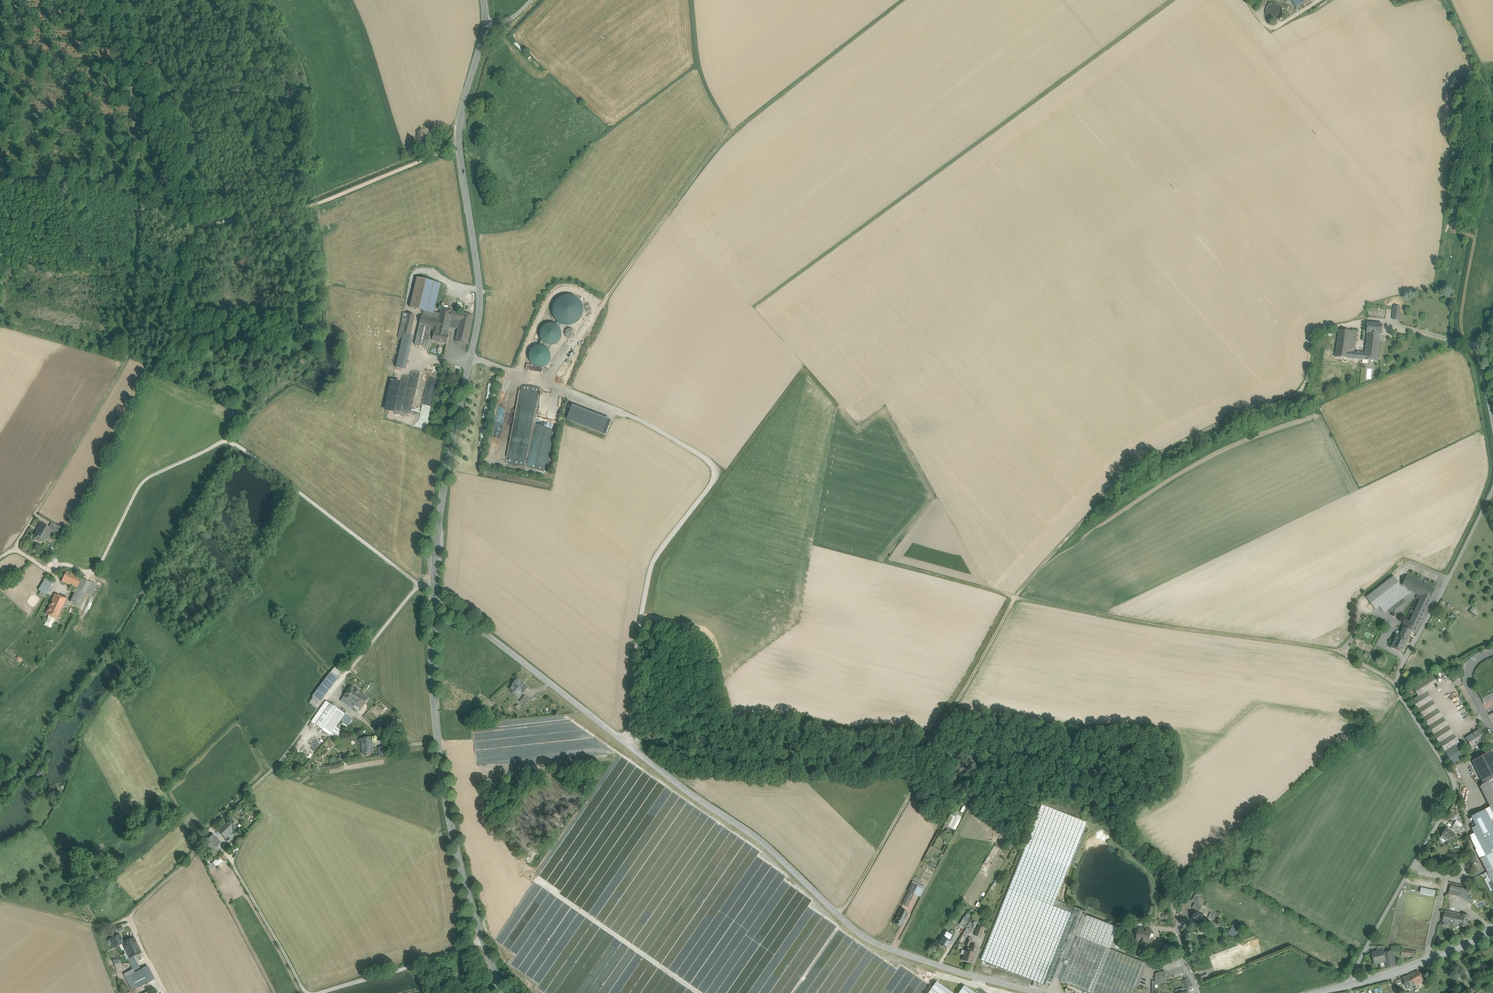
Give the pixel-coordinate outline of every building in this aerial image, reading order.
[(1282,14),(1282,11),(1282,8),(1280,5),(1277,3),(1274,3),(1271,3),(1268,5),(1266,8),(1266,11),(1266,14),(1268,17),(1271,19),(1274,19),(1277,19),(1280,17),(1282,14)] [(422,315),(438,319),(440,313),(433,312),(440,283),(417,278),(410,307),(423,310),(422,315)] [(571,296),(566,296),(563,296),(558,299),(555,303),(553,308),(553,312),(555,317),(558,321),(563,324),(567,325),(574,323),(577,322),(580,318),(582,313),(582,309),(581,304),(578,300),(571,296)] [(452,310),(441,308),(440,313),(438,319),(435,332),(446,335),(450,318),(452,310)] [(460,320),(461,312),(452,310),(450,318),(460,320)] [(473,315),(461,312),(460,320),(455,341),(467,344),(473,315)] [(399,332),(404,333),(408,314),(403,313),(399,332)] [(408,314),(404,333),(410,335),(415,315),(408,314)] [(435,332),(438,319),(422,315),(415,344),(427,347),(431,331),(435,332)] [(1383,325),(1368,323),(1367,333),(1380,334),(1382,334),(1383,325)] [(558,327),(555,325),(550,324),(546,325),(543,327),(540,331),(539,335),(540,339),(542,342),(547,345),(550,346),(554,345),(558,343),(561,339),(561,335),(560,330),(558,327)] [(574,328),(571,327),(569,327),(567,328),(566,329),(565,331),(565,333),(565,334),(565,336),(566,338),(568,339),(570,339),(573,339),(574,338),(576,337),(577,335),(577,334),(576,331),(575,329),(574,328)] [(1357,332),(1339,330),(1336,357),(1349,358),(1350,351),(1355,352),(1355,348),(1357,332)] [(435,332),(432,341),(447,344),(449,335),(446,335),(435,332)] [(403,369),(410,335),(404,333),(396,368),(403,369)] [(1380,334),(1367,333),(1365,349),(1365,353),(1364,360),(1377,361),(1380,334)] [(414,336),(410,335),(403,369),(407,370),(414,336)] [(549,349),(545,346),(540,345),(536,346),(532,348),(530,350),(528,354),(528,358),(529,363),(531,366),(535,369),(539,370),(542,369),(546,368),(549,366),(552,361),(552,357),(551,352),(549,349)] [(1355,352),(1350,351),(1349,358),(1364,360),(1365,353),(1355,352)] [(411,415),(428,419),(438,377),(420,373),(416,390),(406,388),(405,394),(405,396),(403,396),(403,397),(401,396),(401,399),(398,398),(396,408),(411,411),(411,415)] [(401,382),(391,380),(385,409),(395,412),(401,382)] [(611,421),(572,405),(567,419),(606,435),(611,421)] [(58,526),(52,523),(49,528),(52,530),(54,531),(58,526)] [(41,524),(34,536),(45,542),(52,530),(49,528),(41,524)] [(82,579),(67,571),(63,578),(61,582),(76,589),(82,579)] [(1393,577),(1365,598),(1374,610),(1378,607),(1402,589),(1401,588),(1393,577)] [(1434,590),(1406,577),(1401,588),(1402,588),(1411,592),(1417,595),(1429,601),(1434,590)] [(47,579),(39,591),(41,592),(45,594),(52,582),(47,579)] [(76,589),(70,602),(80,607),(86,594),(91,584),(82,579),(76,589)] [(96,586),(91,584),(86,594),(92,596),(96,586)] [(1402,589),(1378,607),(1383,613),(1411,592),(1402,588),(1402,589)] [(66,600),(55,594),(45,614),(56,619),(66,600)] [(1412,617),(1407,615),(1401,628),(1411,633),(1413,634),(1429,601),(1417,595),(1411,608),(1415,610),(1412,617)] [(1479,612),(1473,607),(1470,611),(1476,616),(1479,612)] [(1411,633),(1402,628),(1397,638),(1406,642),(1411,633)] [(1397,638),(1396,637),(1390,649),(1401,654),(1406,642),(1397,638)] [(336,670),(333,674),(338,678),(341,674),(336,670)] [(331,673),(322,684),(330,689),(338,678),(333,674),(331,673)] [(527,687),(517,679),(512,685),(522,694),(527,687)] [(330,689),(322,684),(313,697),(314,698),(320,702),(330,689)] [(361,709),(369,699),(353,686),(345,697),(355,705),(361,709)] [(1458,743),(1426,692),(1419,697),(1419,696),(1412,701),(1445,752),(1456,745),(1458,743)] [(1455,692),(1449,696),(1457,707),(1462,703),(1455,692)] [(530,699),(524,695),(519,701),(525,705),(530,699)] [(355,705),(345,697),(342,701),(353,709),(354,706),(355,707),(355,706),(355,705)] [(316,707),(320,702),(314,698),(310,703),(316,707)] [(326,701),(312,722),(316,725),(331,704),(326,701)] [(331,704),(316,725),(323,730),(338,709),(331,704)] [(338,709),(323,730),(330,735),(335,729),(341,720),(345,714),(338,709)] [(352,720),(347,716),(346,718),(346,717),(343,721),(344,722),(348,725),(352,720)] [(342,734),(335,729),(330,735),(338,740),(342,734)] [(1480,730),(1466,738),(1472,747),(1485,739),(1480,730)] [(371,737),(362,739),(363,744),(362,744),(363,754),(374,752),(371,737)] [(1462,754),(1456,745),(1445,752),(1453,764),(1464,757),(1462,754)] [(1472,761),(1484,784),(1482,786),(1492,780),(1492,753),(1492,751),(1472,761)] [(1480,787),(1492,812),(1492,780),(1482,786),(1480,787)] [(1087,823),(1041,805),(1011,882),(1056,900),(1070,865),(1087,823)] [(1455,823),(1460,827),(1463,821),(1458,818),(1461,813),(1461,805),(1455,805),(1455,809),(1452,809),(1449,815),(1449,820),(1452,820),(1456,821),(1455,823)] [(1485,810),(1472,817),(1474,822),(1487,815),(1485,810)] [(1487,815),(1474,822),(1476,826),(1472,829),(1474,834),(1486,857),(1489,862),(1492,870),(1492,826),(1487,815)] [(956,829),(960,819),(953,816),(949,826),(956,829)] [(237,827),(231,820),(226,824),(233,831),(237,827)] [(225,823),(217,830),(225,838),(228,836),(231,833),(233,831),(226,824),(225,823)] [(1087,823),(1070,865),(1073,866),(1090,824),(1087,823)] [(1460,827),(1455,823),(1451,829),(1457,832),(1460,827)] [(1455,835),(1446,829),(1441,837),(1442,836),(1447,839),(1446,840),(1450,843),(1455,835)] [(221,843),(213,834),(207,840),(210,843),(215,848),(216,847),(221,843)] [(1486,857),(1474,834),(1471,835),(1472,840),(1482,859),(1486,857)] [(215,848),(210,843),(207,846),(217,856),(221,852),(216,847),(215,848)] [(1482,859),(1481,859),(1483,865),(1489,862),(1486,857),(1482,859)] [(1483,865),(1487,872),(1488,874),(1492,872),(1492,870),(1489,862),(1483,865)] [(1492,890),(1490,883),(1492,882),(1491,881),(1492,881),(1488,874),(1487,872),(1482,875),(1491,891),(1492,890)] [(1056,900),(1011,882),(980,960),(1050,987),(1054,979),(1072,932),(1076,921),(1081,910),(1056,900)] [(922,889),(913,885),(909,891),(914,894),(918,896),(922,889)] [(1451,886),(1448,894),(1460,897),(1462,888),(1451,886)] [(1462,888),(1460,897),(1468,901),(1468,897),(1470,890),(1462,888)] [(909,891),(905,900),(910,902),(914,894),(909,891)] [(1201,897),(1195,894),(1192,901),(1195,902),(1192,908),(1197,911),(1200,912),(1203,906),(1197,903),(1201,897)] [(1206,900),(1201,897),(1197,903),(1203,906),(1206,900)] [(909,913),(901,909),(894,923),(901,927),(909,913)] [(1081,910),(1076,921),(1082,923),(1085,917),(1087,912),(1081,910)] [(1200,912),(1197,911),(1196,913),(1194,914),(1192,918),(1191,918),(1193,922),(1194,921),(1195,922),(1193,925),(1198,927),(1199,926),(1201,927),(1203,924),(1202,923),(1205,917),(1199,913),(1200,912)] [(1456,914),(1445,911),(1442,922),(1454,925),(1456,914)] [(1463,915),(1456,914),(1454,925),(1460,926),(1466,928),(1469,916),(1463,914),(1463,915)] [(1087,916),(1087,917),(1085,917),(1082,923),(1078,935),(1072,932),(1054,979),(1090,992),(1132,992),(1144,962),(1111,949),(1113,943),(1119,928),(1087,916)] [(969,920),(964,917),(960,924),(965,928),(969,920)] [(972,923),(969,922),(967,926),(974,929),(977,922),(973,921),(972,923)] [(1082,923),(1076,921),(1072,932),(1078,935),(1082,923)] [(1233,925),(1229,934),(1238,938),(1242,929),(1233,925)] [(978,926),(974,936),(981,938),(984,928),(978,926)] [(1145,929),(1139,927),(1139,929),(1136,941),(1149,944),(1152,930),(1145,929)] [(953,935),(947,931),(943,937),(939,944),(946,948),(950,941),(953,935)] [(119,934),(115,937),(113,936),(112,937),(111,938),(110,939),(112,942),(111,943),(114,947),(117,946),(122,943),(123,942),(119,934)] [(123,942),(122,943),(127,954),(129,957),(129,958),(134,955),(141,952),(134,937),(123,942)] [(123,956),(127,954),(122,943),(117,946),(122,957),(123,956)] [(971,949),(967,947),(966,951),(962,950),(961,954),(965,955),(963,960),(972,963),(977,947),(972,945),(971,949)] [(1377,952),(1375,952),(1375,954),(1374,955),(1373,955),(1375,964),(1385,962),(1383,953),(1384,953),(1383,951),(1383,950),(1377,952)] [(1384,953),(1383,953),(1385,962),(1387,968),(1396,966),(1393,951),(1384,953)] [(1172,960),(1175,959),(1174,952),(1163,953),(1163,960),(1172,960)] [(136,960),(130,963),(133,969),(139,966),(136,960)] [(1144,962),(1132,992),(1135,992),(1147,963),(1144,962)] [(148,965),(141,969),(148,982),(155,978),(148,965)] [(141,969),(135,972),(131,974),(125,977),(132,990),(148,982),(141,969)] [(1165,971),(1155,973),(1155,981),(1155,985),(1156,985),(1168,982),(1165,971)] [(1418,971),(1402,978),(1407,989),(1423,981),(1418,971)] [(1188,978),(1183,982),(1187,989),(1192,986),(1188,978)] [(936,982),(928,992),(953,992),(936,982)]
